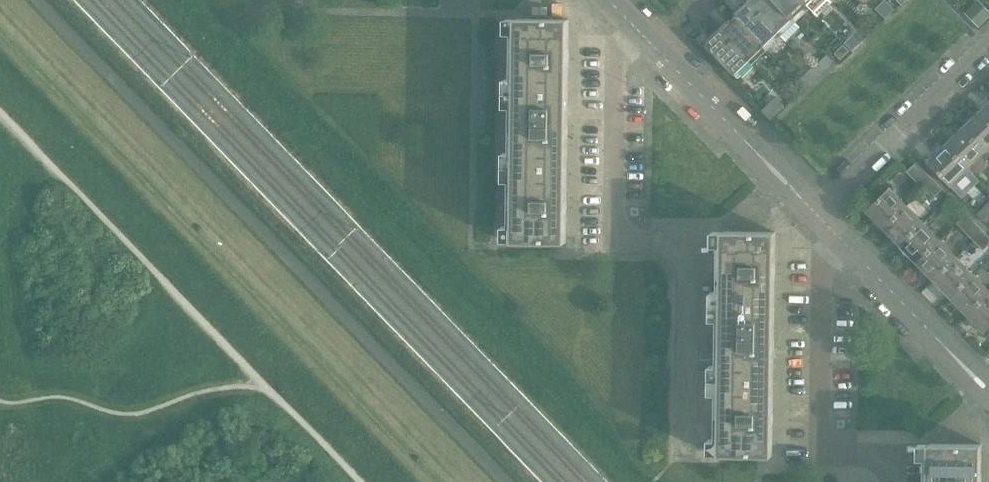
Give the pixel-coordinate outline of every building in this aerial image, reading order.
[(792,19),(774,0),(753,0),(749,4),(778,33),(785,40),(799,26),(792,19)] [(802,0),(774,0),(792,19),(807,5),(802,0)] [(778,33),(749,4),(735,17),(763,47),(778,33)] [(763,47),(735,17),(720,32),(748,61),(763,47)] [(568,63),(569,53),(569,21),(517,20),(516,94),(568,95),(568,63)] [(748,61),(720,32),(705,46),(733,76),(748,61)] [(567,169),(568,127),(568,95),(516,94),(515,168),(567,169)] [(981,111),(988,120),(988,103),(981,111)] [(981,111),(963,129),(985,152),(988,148),(988,120),(981,111)] [(985,152),(963,129),(944,147),(967,170),(985,152)] [(967,170),(944,147),(927,163),(950,187),(967,170)] [(933,180),(917,164),(908,173),(924,190),(933,180)] [(566,211),(567,201),(567,169),(515,168),(514,243),(566,243),(566,211)] [(933,199),(942,189),(933,180),(924,190),(933,199)] [(881,228),(905,206),(889,189),(865,212),(881,228)] [(899,247),(923,224),(905,206),(881,228),(899,247)] [(986,206),(977,214),(987,224),(988,222),(988,209),(986,206)] [(983,231),(967,214),(957,224),(973,240),(983,231)] [(916,264),(939,241),(923,224),(899,247),(916,264)] [(983,231),(973,240),(984,251),(988,245),(988,236),(983,231)] [(774,307),(775,266),(776,233),(723,232),(722,306),(774,307)] [(932,281),(956,258),(939,241),(916,264),(932,281)] [(949,298),(973,275),(956,258),(932,281),(949,298)] [(988,294),(988,292),(973,275),(949,298),(967,316),(988,294)] [(988,328),(988,294),(967,316),(984,333),(988,328)] [(773,381),(774,307),(722,306),(721,380),(773,381)] [(772,455),(773,381),(721,380),(720,455),(772,455)] [(981,477),(981,445),(929,444),(929,481),(981,481),(981,477)]
